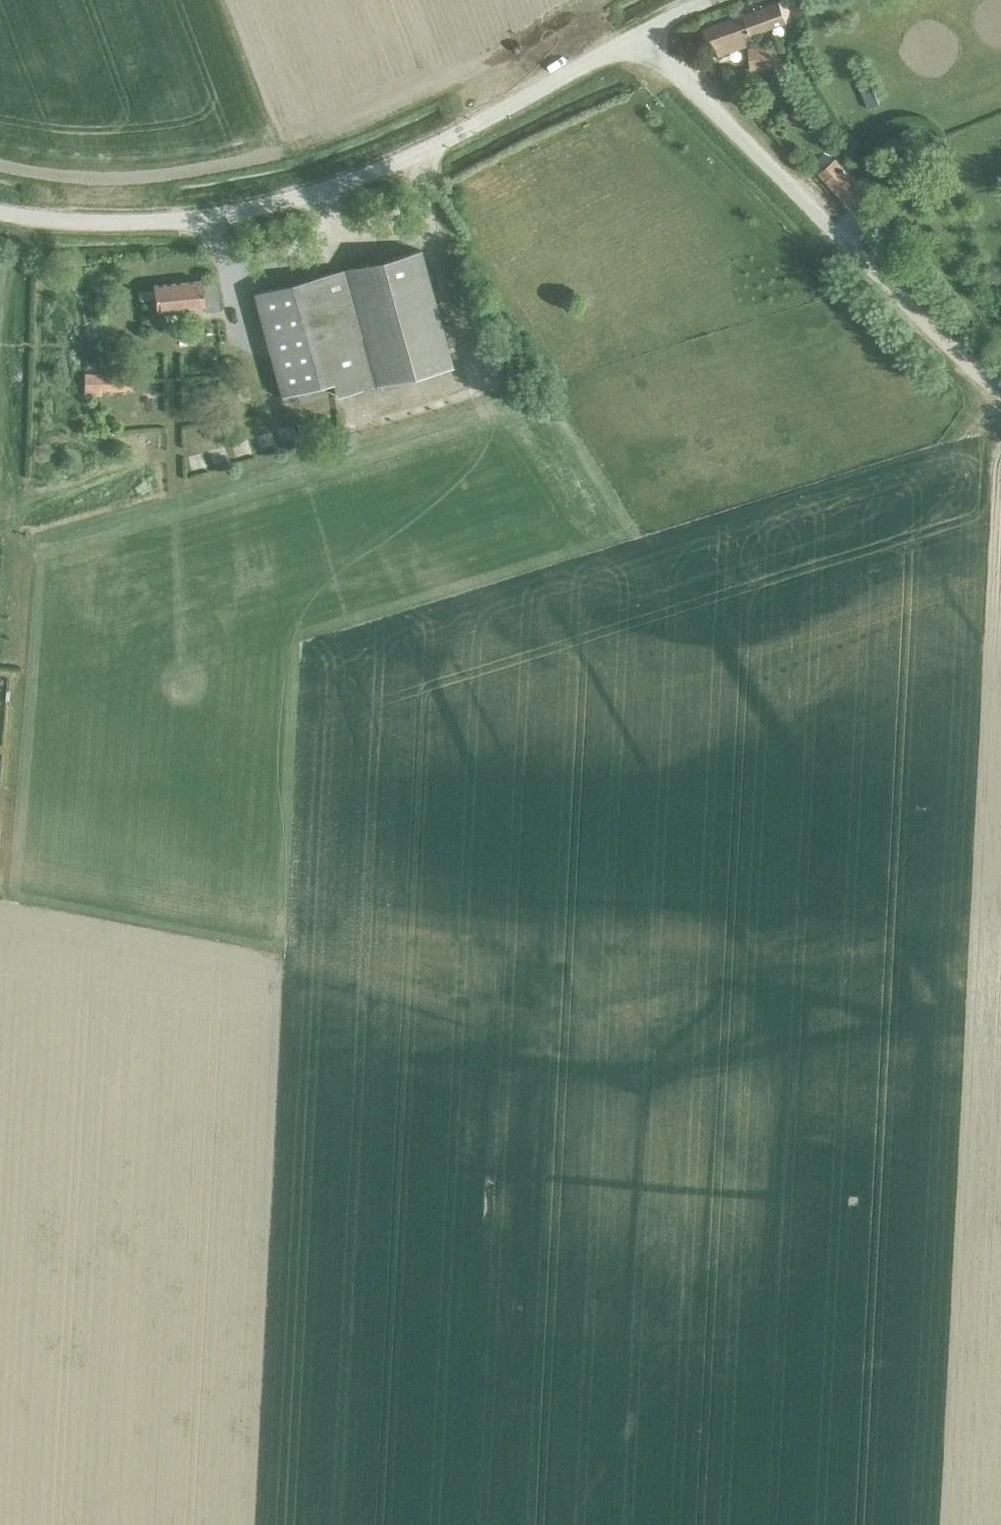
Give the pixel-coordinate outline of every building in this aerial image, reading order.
[(780,2),(704,29),(710,48),(716,46),(719,54),(746,45),(743,36),(765,29),(786,21),(780,2)] [(777,47),(760,49),(761,67),(779,65),(777,47)] [(870,81),(859,86),(868,107),(879,103),(870,81)] [(815,141),(827,133),(810,110),(798,119),(815,141)] [(819,173),(851,207),(867,192),(835,158),(819,173)] [(344,270),(375,387),(454,365),(421,250),(344,270)] [(344,270),(253,294),(280,397),(333,384),(336,397),(375,387),(344,270)] [(202,281),(154,286),(157,310),(173,309),(174,314),(186,313),(185,307),(205,305),(205,311),(220,310),(216,275),(204,276),(205,285),(202,285),(202,281)] [(132,374),(83,374),(83,397),(98,397),(98,392),(132,392),(132,374)]
